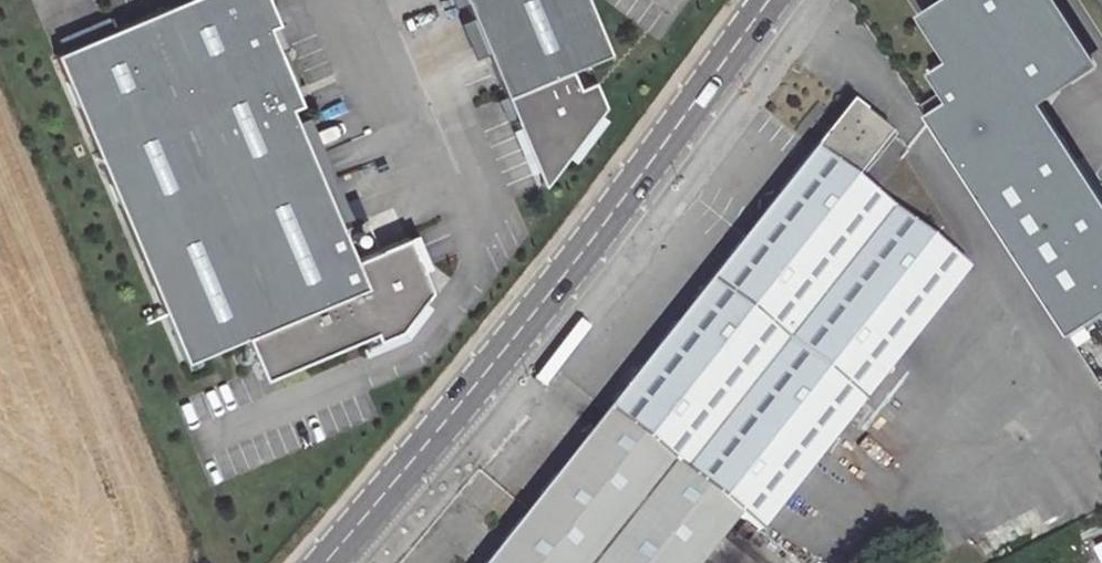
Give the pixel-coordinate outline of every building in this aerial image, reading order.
[(47,57),(179,364),(240,339),(360,288),(349,263),(283,109),(293,105),(260,28),(269,25),(258,0),(182,0),(47,57)] [(540,164),(567,153),(600,108),(588,80),(580,83),(572,65),(612,48),(591,0),(469,0),(540,164)] [(933,113),(1063,339),(1101,317),(1101,185),(1052,98),(1101,69),(1101,62),(1066,0),(941,0),(922,11),(950,59),(932,70),(951,103),(933,113)] [(610,413),(743,515),(759,527),(967,265),(860,177),(896,133),(855,101),(610,413)] [(360,288),(240,339),(258,383),(368,336),(371,344),(394,334),(425,293),(402,240),(349,263),(360,288)] [(743,515),(610,413),(492,562),(705,562),(743,515)]
